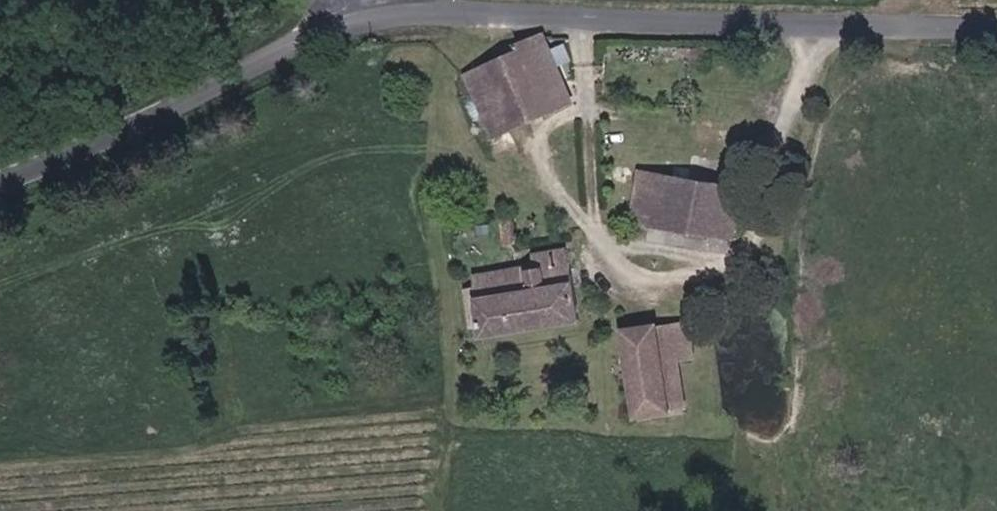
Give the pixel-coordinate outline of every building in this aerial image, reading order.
[(500,136),(580,109),(555,44),(519,53),(522,59),(477,74),(500,136)] [(731,117),(683,110),(674,173),(644,169),(637,227),(735,242),(745,184),(721,180),(731,117)] [(579,269),(478,284),(488,347),(589,331),(579,269)] [(655,420),(690,413),(669,326),(635,333),(655,420)]
